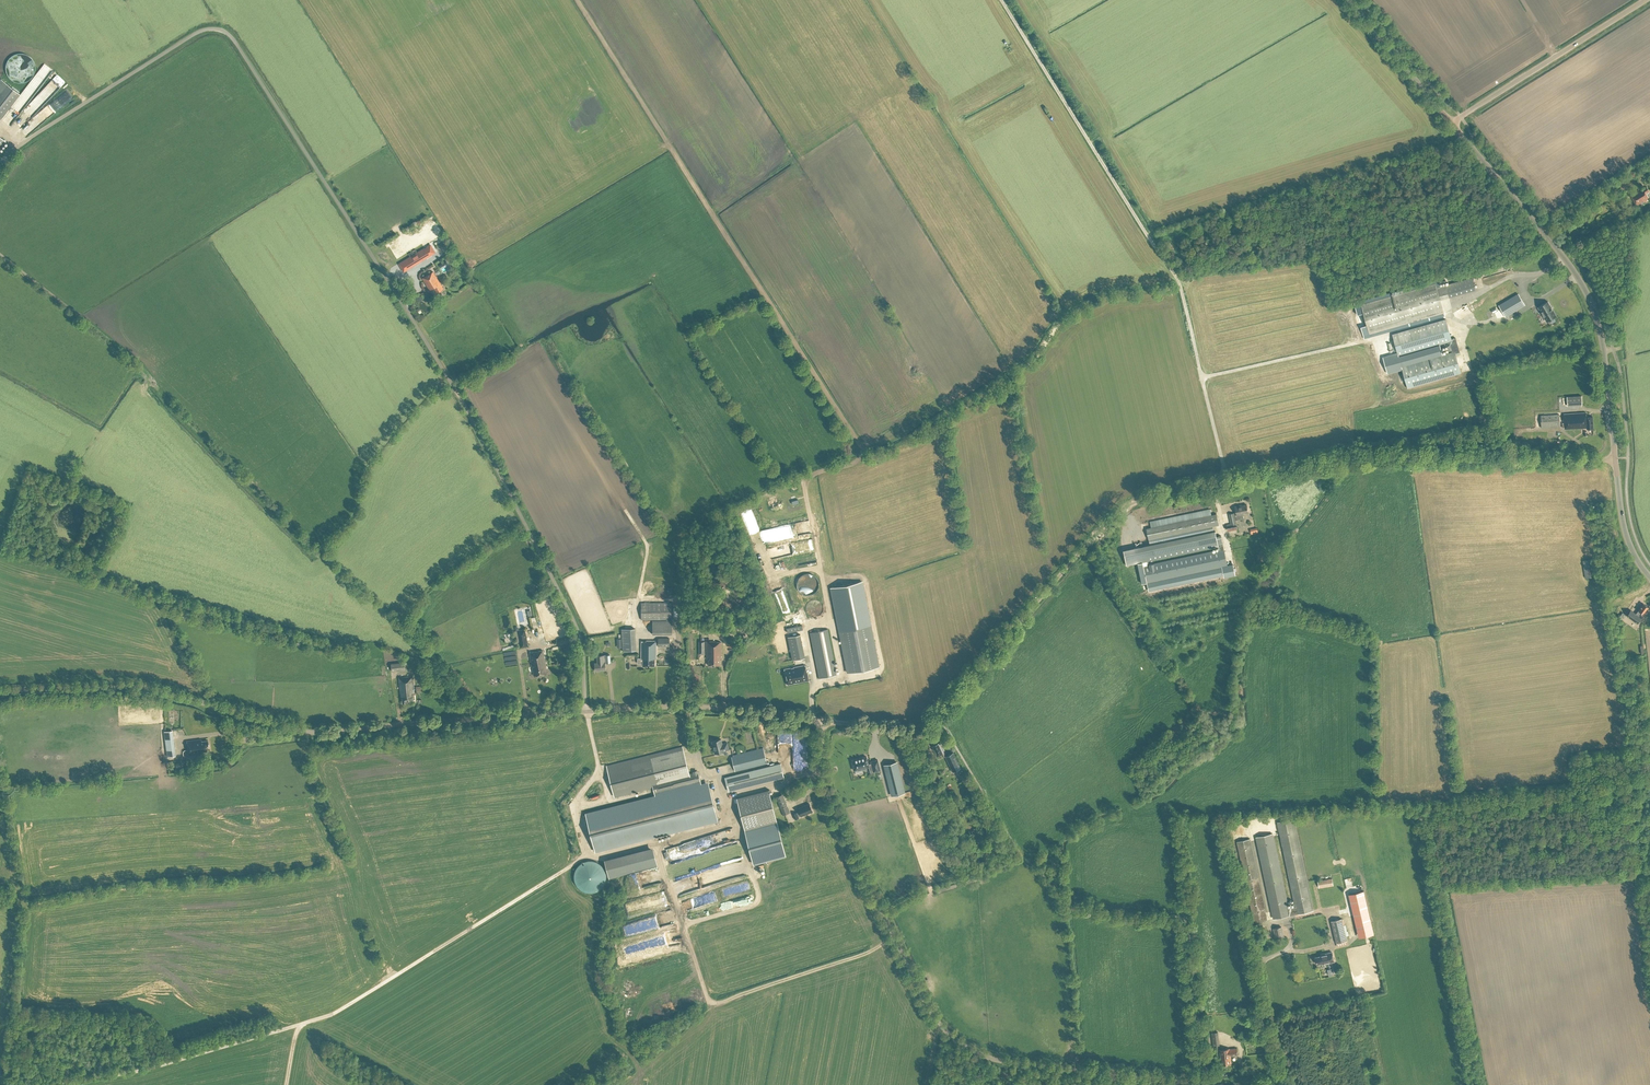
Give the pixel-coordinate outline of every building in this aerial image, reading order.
[(62,85),(66,81),(57,73),(53,77),(62,85)] [(7,84),(0,93),(0,118),(19,93),(7,84)] [(1615,179),(1619,185),(1630,179),(1627,173),(1615,179)] [(1646,193),(1649,191),(1646,186),(1631,196),(1637,205),(1649,197),(1646,193)] [(410,258),(415,266),(436,252),(432,245),(410,258)] [(446,259),(438,263),(441,267),(448,263),(446,259)] [(433,272),(422,278),(429,290),(434,287),(437,292),(443,288),(433,272)] [(1363,313),(1360,313),(1360,315),(1364,326),(1365,326),(1367,325),(1369,334),(1444,313),(1443,309),(1440,299),(1449,296),(1446,284),(1437,287),(1436,283),(1361,304),(1363,313)] [(1518,293),(1499,305),(1506,316),(1520,307),(1518,305),(1523,302),(1520,297),(1518,293)] [(1548,301),(1538,307),(1546,321),(1549,320),(1551,323),(1556,320),(1554,317),(1556,315),(1553,309),(1552,309),(1551,308),(1552,307),(1548,301)] [(1398,353),(1383,357),(1386,368),(1387,373),(1402,369),(1403,372),(1405,381),(1407,388),(1461,373),(1455,353),(1459,351),(1455,337),(1451,339),(1446,319),(1392,334),(1394,339),(1397,350),(1398,353)] [(1568,404),(1583,403),(1582,394),(1568,395),(1568,404)] [(1586,412),(1564,414),(1564,423),(1562,423),(1563,427),(1565,427),(1565,429),(1587,427),(1587,428),(1593,428),(1593,416),(1587,417),(1586,412)] [(1559,414),(1540,415),(1541,426),(1541,427),(1560,426),(1559,414)] [(1231,524),(1227,524),(1228,530),(1236,528),(1238,528),(1236,520),(1244,518),(1243,514),(1249,512),(1247,504),(1239,506),(1239,505),(1235,506),(1237,515),(1235,515),(1235,513),(1229,514),(1231,524)] [(1151,527),(1147,528),(1149,539),(1219,524),(1217,513),(1211,514),(1210,509),(1150,521),(1151,527)] [(801,534),(812,531),(809,519),(799,521),(800,527),(799,527),(801,534)] [(1233,564),(1227,565),(1221,535),(1217,536),(1216,531),(1123,550),(1126,564),(1137,562),(1142,583),(1147,582),(1148,591),(1224,575),(1224,577),(1235,575),(1233,564)] [(1594,559),(1583,560),(1585,577),(1596,576),(1594,559)] [(801,591),(804,593),(808,594),(811,593),(814,592),(817,589),(818,586),(819,582),(818,579),(817,576),(814,574),(811,572),(808,572),(805,572),(802,574),(799,576),(798,579),(797,582),(797,585),(799,589),(801,591)] [(862,581),(831,587),(847,672),(878,666),(862,581)] [(641,602),(641,619),(667,619),(667,620),(652,620),(652,633),(672,633),(672,619),(673,619),(673,602),(641,602)] [(1631,610),(1626,615),(1637,623),(1641,617),(1640,616),(1642,613),(1644,614),(1649,607),(1643,603),(1638,610),(1636,613),(1631,610)] [(621,629),(621,630),(623,650),(636,650),(635,628),(621,629)] [(525,629),(519,630),(517,630),(521,647),(528,645),(525,629)] [(819,678),(836,675),(827,629),(810,632),(819,678)] [(800,634),(788,636),(792,659),(805,657),(800,634)] [(641,641),(641,658),(637,658),(637,662),(638,663),(642,663),(642,665),(654,665),(654,658),(656,658),(656,640),(646,640),(646,641),(641,641)] [(708,665),(719,665),(719,658),(721,658),(721,642),(716,642),(716,641),(706,641),(707,659),(708,659),(708,665)] [(537,675),(544,674),(544,673),(548,672),(543,650),(529,652),(534,675),(537,674),(537,675)] [(597,655),(597,662),(594,662),(595,670),(605,669),(605,662),(610,662),(610,654),(597,655)] [(396,669),(400,669),(400,670),(405,669),(404,662),(391,663),(392,670),(396,670),(396,669)] [(791,667),(784,669),(787,684),(794,683),(794,682),(796,682),(797,682),(809,680),(807,672),(806,672),(805,668),(796,670),(796,667),(796,666),(793,667),(793,668),(791,668),(791,667)] [(770,671),(771,679),(782,678),(781,670),(770,671)] [(402,698),(403,702),(407,702),(407,700),(414,699),(413,694),(414,694),(413,676),(403,676),(403,677),(398,678),(400,698),(402,698)] [(171,731),(164,732),(167,756),(175,755),(171,731)] [(202,753),(202,751),(207,750),(206,745),(208,745),(207,740),(201,741),(200,739),(186,741),(188,755),(202,753)] [(724,751),(724,750),(729,749),(727,742),(722,743),(721,739),(712,741),(715,753),(724,751)] [(942,752),(945,751),(941,742),(938,743),(932,746),(937,755),(942,753),(942,752)] [(655,795),(585,813),(595,852),(718,821),(708,782),(700,784),(697,771),(689,774),(682,747),(607,766),(614,796),(652,786),(655,795)] [(733,756),(732,756),(735,771),(766,763),(767,763),(763,747),(762,748),(733,755),(733,756)] [(916,760),(917,762),(923,759),(923,757),(929,754),(926,749),(920,751),(923,757),(916,760)] [(945,756),(952,771),(961,767),(953,751),(947,754),(945,751),(942,752),(942,753),(944,756),(945,756)] [(866,756),(852,760),(854,770),(869,766),(870,772),(871,772),(871,770),(873,769),(873,771),(880,770),(878,759),(871,761),(871,763),(868,764),(866,756)] [(896,761),(885,764),(892,795),(904,792),(896,761)] [(784,776),(781,766),(780,762),(724,777),(728,791),(784,776)] [(785,855),(769,789),(736,797),(753,863),(785,855)] [(775,797),(779,807),(786,804),(782,794),(775,797)] [(812,811),(809,803),(798,808),(799,812),(797,813),(796,812),(793,813),(795,819),(799,817),(798,816),(800,815),(801,815),(812,811)] [(783,815),(790,812),(787,805),(780,808),(783,815)] [(1256,836),(1273,918),(1314,910),(1294,818),(1277,821),(1295,906),(1289,908),(1273,833),(1256,836)] [(1250,838),(1237,841),(1254,922),(1267,919),(1250,838)] [(669,856),(686,851),(683,843),(667,848),(669,856)] [(628,871),(657,865),(653,847),(610,856),(612,863),(620,861),(619,859),(622,858),(622,860),(627,859),(629,866),(627,866),(628,871)] [(593,860),(591,860),(589,860),(587,860),(585,861),(583,861),(581,862),(579,864),(578,865),(577,867),(576,869),(575,870),(574,872),(574,874),(574,876),(574,879),(575,881),(575,882),(576,884),(577,886),(579,887),(580,889),(582,890),(584,891),(586,891),(588,892),(590,892),(592,892),(594,891),(596,891),(598,890),(600,889),(601,887),(603,886),(604,884),(605,882),(605,880),(606,878),(606,876),(606,874),(606,872),(605,870),(604,868),(603,867),(602,865),(600,864),(599,862),(597,861),(595,861),(593,860)] [(1333,885),(1332,878),(1318,880),(1319,888),(1333,885)] [(1374,933),(1366,889),(1350,892),(1359,936),(1374,933)] [(1331,920),(1336,942),(1347,939),(1342,918),(1331,920)] [(1281,926),(1274,928),(1276,937),(1283,936),(1281,926)] [(1321,955),(1316,956),(1316,958),(1315,958),(1316,962),(1317,962),(1317,963),(1326,961),(1326,963),(1334,961),(1332,951),(1321,954),(1321,955)] [(1219,1045),(1218,1032),(1211,1033),(1212,1046),(1219,1045)] [(1223,1064),(1232,1063),(1231,1055),(1238,1055),(1237,1047),(1230,1048),(1230,1047),(1219,1049),(1221,1061),(1222,1061),(1223,1064)]
